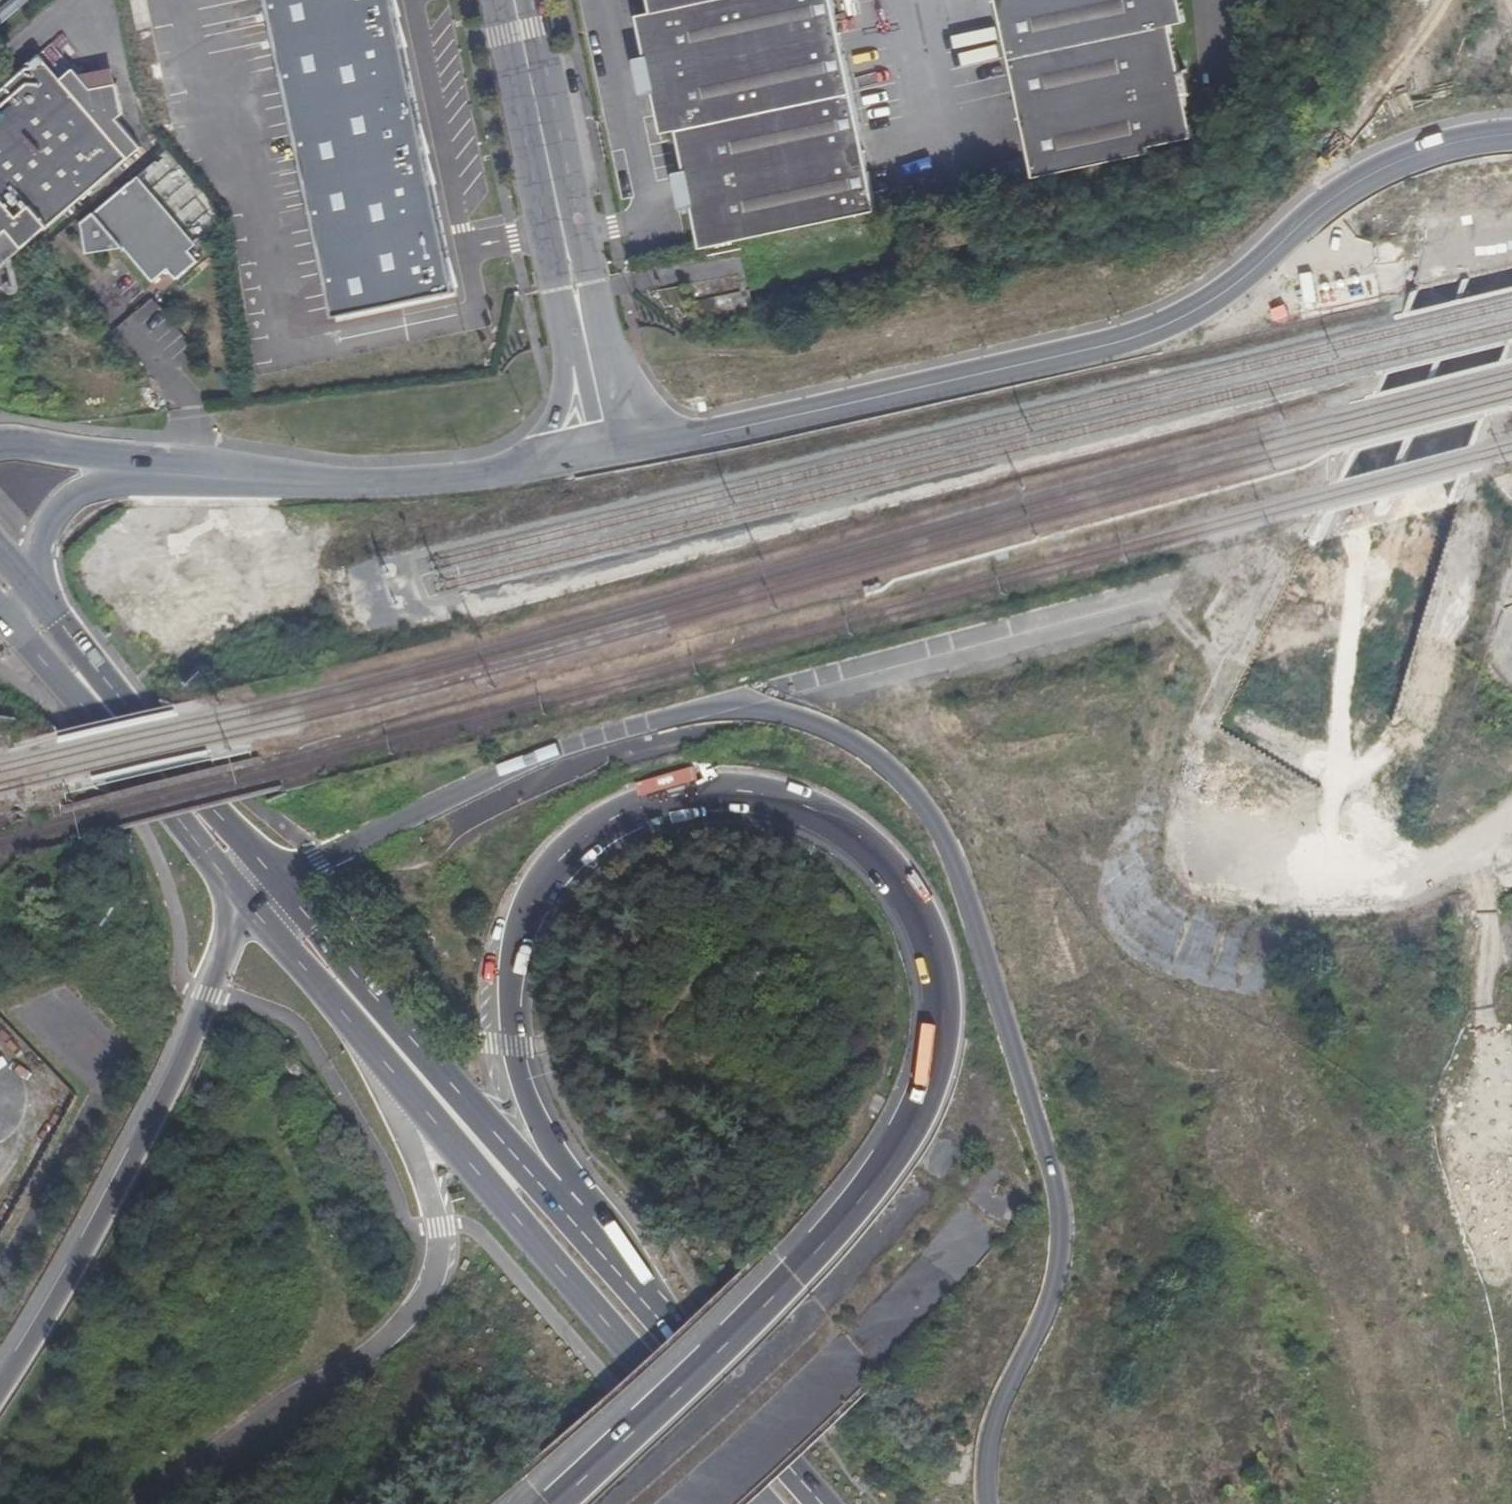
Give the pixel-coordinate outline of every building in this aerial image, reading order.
[(16,0),(0,0),(0,13),(16,0)] [(337,318),(460,293),(399,0),(271,0),(337,318)] [(870,209),(824,0),(642,0),(645,14),(632,17),(640,61),(649,60),(655,88),(661,87),(671,134),(678,133),(687,174),(674,178),(680,205),(686,204),(696,247),(870,209)] [(1034,176),(1193,141),(1185,100),(1192,99),(1187,73),(1179,74),(1169,28),(1183,24),(1177,0),(996,0),(1034,176)] [(23,247),(140,147),(116,118),(122,113),(114,82),(88,87),(72,67),(59,78),(38,52),(0,84),(0,266),(23,247)] [(139,175),(84,222),(88,252),(124,247),(153,281),(169,268),(177,277),(198,260),(190,250),(197,244),(139,175)]
